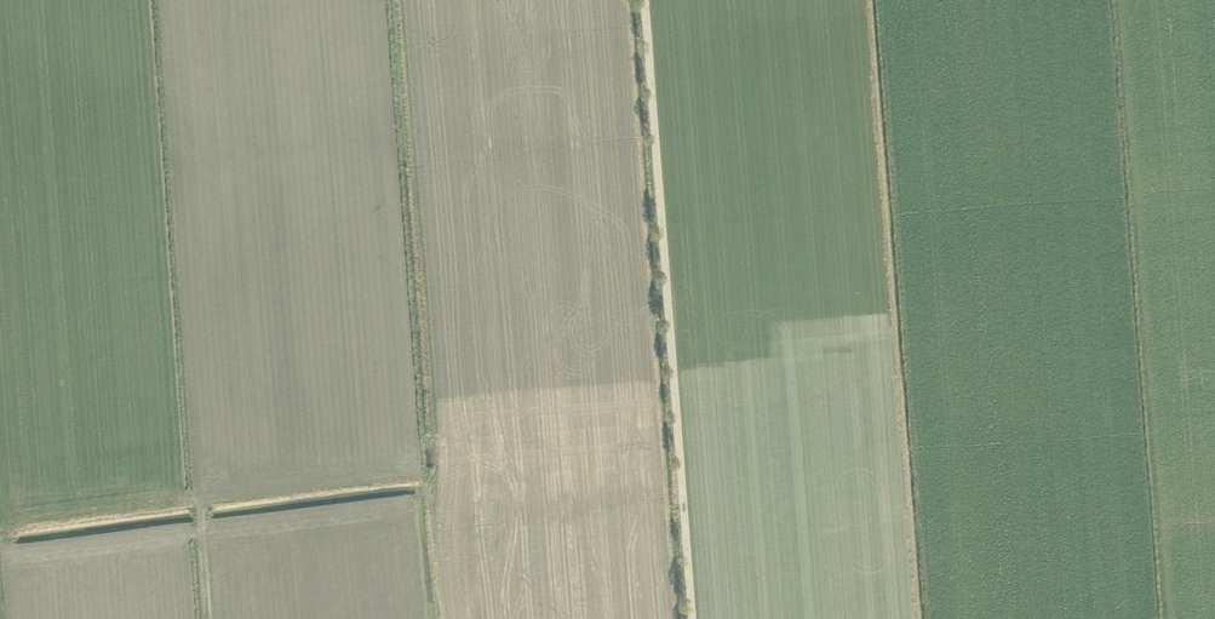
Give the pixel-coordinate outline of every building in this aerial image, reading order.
[(394,472),(410,466),(408,462),(393,467),(394,472)]
